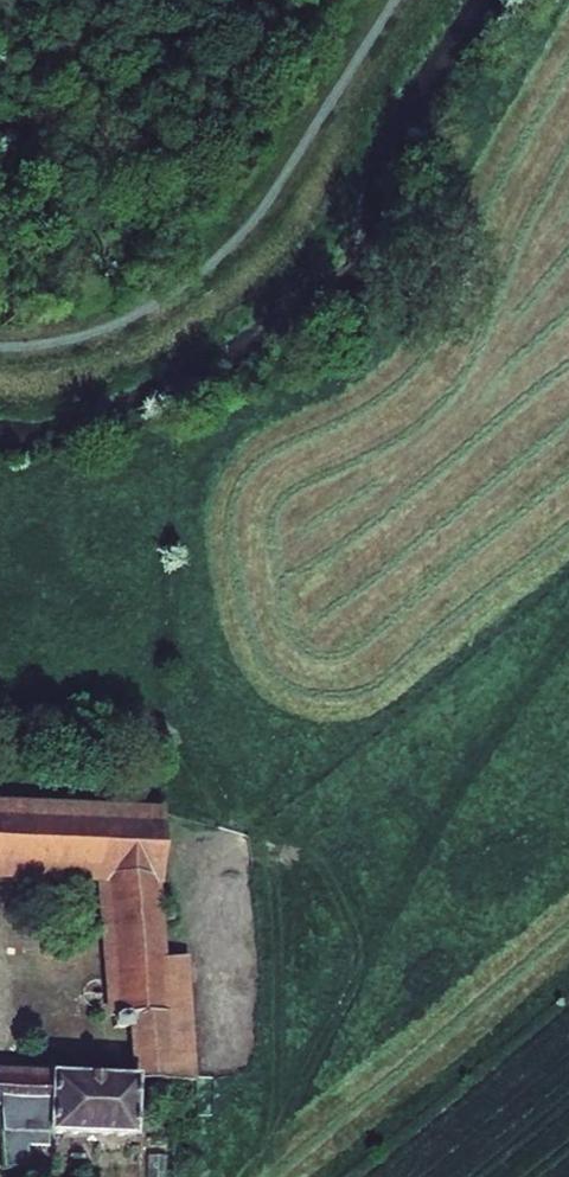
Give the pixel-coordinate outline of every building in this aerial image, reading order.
[(0,806),(0,868),(102,874),(119,1026),(135,1027),(132,1079),(168,1080),(161,955),(156,876),(158,814),(0,806)] [(161,955),(168,1080),(193,1080),(187,957),(161,955)] [(2,1070),(0,1093),(0,1168),(24,1167),(24,1146),(45,1147),(46,1134),(130,1137),(132,1079),(2,1070)]
